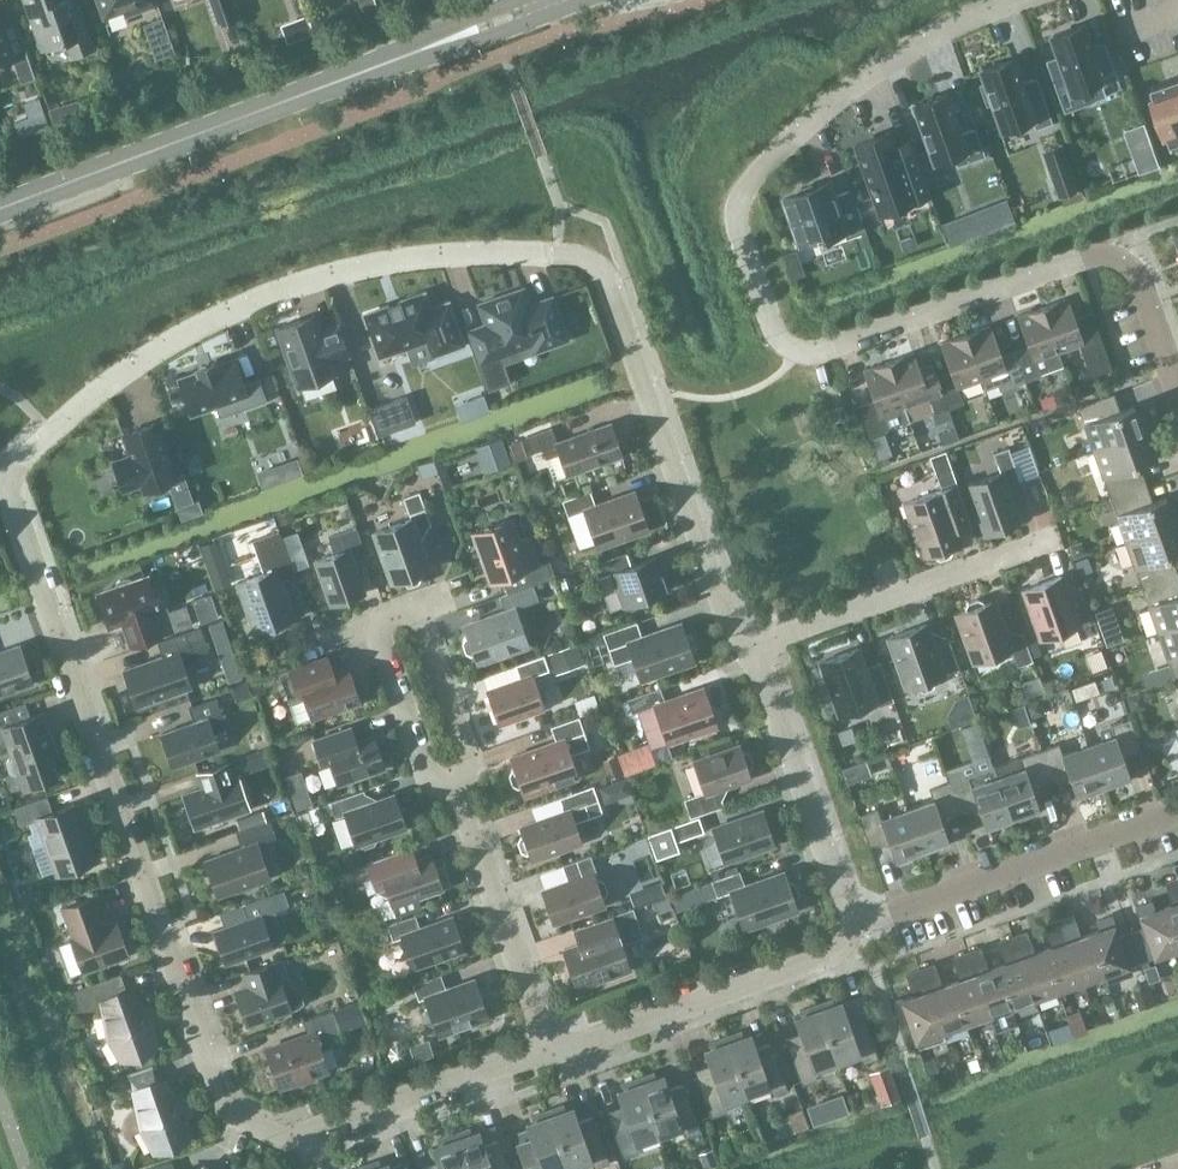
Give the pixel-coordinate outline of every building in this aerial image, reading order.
[(58,0),(23,0),(41,50),(65,41),(71,56),(93,48),(76,0),(61,0),(58,1),(58,0)] [(105,22),(108,21),(106,17),(123,11),(124,15),(151,6),(149,0),(97,0),(105,22)] [(234,19),(228,0),(210,0),(219,25),(234,19)] [(363,11),(378,5),(376,0),(359,0),(363,11)] [(0,24),(0,65),(12,60),(20,83),(34,78),(25,51),(11,55),(0,24)] [(1057,56),(1045,60),(1063,110),(1075,105),(1070,93),(1103,82),(1101,76),(1116,71),(1106,44),(1091,49),(1083,26),(1050,37),(1057,56)] [(169,39),(152,45),(157,59),(173,53),(169,39)] [(1017,59),(982,71),(986,83),(982,85),(988,104),(993,102),(1004,131),(1035,120),(1037,127),(1055,121),(1040,79),(1026,83),(1017,59)] [(1166,81),(1152,86),(1155,94),(1151,95),(1165,136),(1169,135),(1172,143),(1177,140),(1177,76),(1166,81)] [(130,82),(116,87),(121,101),(135,96),(130,82)] [(948,92),(915,104),(935,165),(957,156),(960,165),(986,155),(976,128),(964,132),(948,92)] [(42,115),(31,120),(34,130),(46,126),(42,115)] [(1144,123),(1124,130),(1129,144),(1149,137),(1144,123)] [(879,213),(929,194),(910,141),(892,147),(888,137),(875,142),(874,138),(855,145),(879,213)] [(1069,171),(1053,177),(1059,195),(1075,190),(1069,171)] [(828,182),(783,198),(799,244),(816,237),(818,243),(825,241),(824,239),(844,232),(846,238),(865,231),(851,189),(833,196),(828,182)] [(941,224),(946,237),(949,247),(971,239),(963,216),(941,224)] [(470,333),(469,333),(488,389),(508,381),(499,355),(532,343),(535,350),(566,339),(551,297),(528,305),(525,296),(512,301),(509,293),(478,304),(490,335),(473,341),(470,333)] [(422,294),(362,312),(382,358),(426,342),(430,355),(460,345),(446,304),(428,310),(422,294)] [(1067,298),(1042,306),(1058,352),(1081,344),(1091,373),(1109,367),(1090,314),(1075,319),(1067,298)] [(1028,346),(1014,351),(1024,379),(1063,365),(1058,352),(1042,306),(1017,315),(1028,346)] [(320,331),(314,315),(276,328),(297,387),(335,374),(330,361),(348,355),(338,325),(320,331)] [(990,325),(965,334),(981,379),(984,387),(1009,378),(1010,384),(1024,379),(1014,351),(1001,356),(990,325)] [(951,374),(937,379),(947,406),(961,401),(956,388),(981,379),(965,334),(940,343),(951,374)] [(913,352),(888,361),(904,406),(928,398),(932,410),(931,410),(931,412),(935,422),(951,417),(947,406),(937,379),(932,363),(919,368),(913,352)] [(233,359),(178,377),(191,414),(215,405),(219,416),(266,399),(265,399),(259,379),(242,384),(233,359)] [(874,401),(860,406),(870,434),(884,429),(879,415),(904,406),(888,361),(863,370),(874,401)] [(272,374),(259,379),(265,399),(279,394),(272,374)] [(1052,393),(1038,398),(1041,408),(1056,403),(1052,393)] [(1093,451),(1149,431),(1143,415),(1137,417),(1133,406),(1120,411),(1113,393),(1077,406),(1093,451)] [(369,407),(379,435),(416,422),(407,394),(369,407)] [(482,394),(471,398),(476,413),(487,409),(482,394)] [(834,421),(847,417),(842,404),(830,409),(834,421)] [(130,454),(112,460),(123,490),(140,484),(142,490),(167,482),(176,507),(178,513),(181,521),(203,514),(200,505),(198,499),(193,501),(183,473),(174,476),(155,422),(122,434),(130,454)] [(622,447),(619,440),(615,438),(609,423),(557,442),(551,427),(524,436),(530,453),(542,449),(546,458),(559,453),(567,475),(621,456),(620,452),(622,447)] [(954,427),(938,433),(941,443),(958,437),(954,427)] [(1109,496),(1146,483),(1139,465),(1153,460),(1149,449),(1155,447),(1149,431),(1093,451),(1109,496)] [(501,439),(475,448),(483,472),(509,463),(501,439)] [(522,440),(511,444),(517,459),(528,456),(522,440)] [(986,534),(1019,522),(1006,486),(1020,481),(1008,447),(993,452),(1000,472),(968,483),(986,534)] [(903,503),(923,556),(934,552),(934,555),(939,557),(948,554),(951,549),(950,546),(961,542),(956,528),(971,523),(945,450),(929,456),(941,489),(903,503)] [(1056,456),(1047,459),(1049,466),(1058,463),(1056,456)] [(297,458),(275,466),(281,481),(303,474),(297,458)] [(1177,523),(1177,513),(1175,506),(1169,508),(1166,497),(1152,502),(1146,483),(1109,496),(1125,542),(1177,523)] [(595,504),(590,490),(562,500),(567,515),(583,510),(596,548),(648,529),(634,491),(606,501),(606,500),(595,504)] [(417,581),(419,576),(418,573),(429,569),(415,530),(430,525),(418,491),(403,497),(410,518),(373,532),(391,583),(403,579),(404,582),(408,584),(417,581)] [(291,510),(278,515),(281,524),(295,519),(291,510)] [(502,578),(507,592),(527,586),(532,584),(554,576),(549,561),(528,568),(518,540),(516,541),(508,519),(475,531),(483,552),(480,553),(490,582),(502,578)] [(1177,574),(1171,556),(1177,553),(1177,523),(1125,542),(1141,587),(1177,574)] [(332,604),(362,593),(350,559),(365,554),(355,527),(327,536),(333,553),(316,560),(332,604)] [(280,629),(283,624),(282,622),(293,618),(283,590),(280,579),(294,574),(284,547),(278,531),(252,540),(264,572),(236,582),(254,632),(265,628),(266,630),(271,633),(280,629)] [(1080,541),(1068,545),(1073,557),(1084,552),(1080,541)] [(631,565),(626,551),(592,563),(597,578),(611,573),(623,606),(669,589),(657,555),(631,565)] [(567,573),(557,577),(561,590),(572,586),(567,573)] [(1177,625),(1177,575),(1177,574),(1141,587),(1158,632),(1177,625)] [(1066,591),(1061,575),(1022,589),(1040,639),(1078,626),(1077,623),(1092,618),(1081,586),(1066,591)] [(116,587),(97,593),(109,627),(123,622),(131,646),(160,636),(159,635),(191,624),(185,606),(164,613),(158,610),(156,603),(158,602),(156,598),(155,598),(147,576),(132,581),(129,578),(125,578),(120,580),(117,582),(116,587)] [(532,584),(527,586),(499,596),(505,611),(485,617),(486,620),(464,628),(467,636),(465,637),(462,642),(466,651),(470,653),(473,653),(476,661),(498,653),(499,656),(528,645),(515,608),(538,599),(532,584)] [(210,593),(192,600),(199,622),(217,616),(210,593)] [(983,603),(982,601),(977,598),(968,602),(965,606),(966,609),(958,612),(965,633),(963,634),(973,663),(1011,649),(1017,666),(1032,660),(1022,632),(1008,637),(1004,627),(1003,627),(1001,620),(998,621),(991,600),(983,603)] [(1111,607),(1093,614),(1096,622),(1114,616),(1111,607)] [(641,636),(636,622),(603,633),(613,664),(632,657),(640,680),(694,661),(690,650),(693,649),(695,644),(692,635),(687,633),(684,634),(680,623),(652,633),(652,632),(641,636)] [(932,640),(926,623),(887,637),(906,688),(917,684),(917,687),(922,689),(932,686),(934,681),(933,678),(944,675),(944,673),(958,668),(947,635),(932,640)] [(1177,676),(1177,625),(1158,632),(1174,678),(1177,676)] [(136,706),(190,687),(183,666),(208,649),(200,626),(157,641),(162,656),(123,669),(136,706)] [(226,630),(212,635),(214,641),(219,653),(232,649),(228,636),(226,630)] [(577,642),(548,652),(557,675),(585,665),(577,642)] [(32,683),(19,645),(0,652),(0,694),(32,683)] [(865,667),(858,648),(819,661),(839,715),(876,702),(877,706),(893,700),(879,662),(865,667)] [(498,724),(543,708),(532,676),(549,670),(543,654),(515,664),(520,679),(486,691),(498,724)] [(322,676),(316,659),(278,673),(288,703),(303,698),(310,719),(361,701),(360,699),(363,694),(364,690),(362,685),(358,681),(353,680),(348,667),(322,676)] [(257,664),(242,669),(247,681),(261,675),(257,664)] [(1038,677),(1022,683),(1027,697),(1043,691),(1038,677)] [(247,681),(233,686),(238,700),(252,695),(247,681)] [(1078,685),(1069,688),(1073,701),(1082,697),(1078,685)] [(660,687),(626,699),(631,713),(637,711),(649,747),(666,741),(667,743),(717,726),(703,687),(675,697),(675,696),(664,700),(660,687)] [(1140,693),(1127,698),(1131,712),(1138,709),(1143,701),(1140,693)] [(172,766),(219,750),(211,729),(225,724),(216,697),(188,707),(194,722),(161,733),(172,766)] [(1039,699),(1025,704),(1030,717),(1043,712),(1039,699)] [(57,776),(47,748),(54,746),(43,713),(1,727),(12,756),(8,758),(6,763),(8,771),(13,774),(17,773),(23,788),(57,776)] [(523,795),(578,776),(570,754),(589,747),(578,716),(550,726),(556,741),(510,757),(514,768),(511,769),(509,774),(512,783),(517,785),(520,784),(523,795)] [(1088,746),(1104,789),(1131,779),(1122,753),(1140,746),(1130,718),(1110,725),(1115,736),(1088,746)] [(976,720),(958,726),(966,747),(984,741),(976,720)] [(355,741),(350,726),(313,739),(322,766),(330,763),(338,784),(384,768),(372,735),(355,741)] [(1104,789),(1088,746),(1062,755),(1058,743),(1039,750),(1048,775),(1066,768),(1076,798),(1104,789)] [(742,753),(739,746),(693,762),(704,792),(684,799),(690,817),(723,805),(717,788),(728,784),(750,776),(748,769),(750,768),(752,763),(749,754),(744,752),(742,753)] [(1029,781),(1048,775),(1039,750),(994,766),(1013,821),(1040,811),(1029,781)] [(231,777),(226,762),(197,772),(202,787),(182,794),(193,827),(250,807),(238,774),(231,777)] [(986,831),(1013,821),(994,766),(948,782),(960,814),(978,808),(986,831)] [(627,779),(613,784),(618,799),(632,794),(627,779)] [(942,821),(960,814),(948,782),(929,789),(933,801),(907,810),(922,853),(950,843),(942,821)] [(531,860),(581,842),(575,822),(602,813),(593,785),(559,797),(564,811),(519,827),(522,835),(520,836),(518,841),(521,850),(526,852),(528,851),(531,860)] [(307,788),(291,794),(297,810),(313,805),(307,788)] [(368,804),(363,790),(330,801),(335,817),(345,814),(355,843),(359,842),(359,844),(364,847),(374,844),(376,839),(375,836),(405,826),(394,795),(368,804)] [(52,812),(46,796),(13,807),(19,825),(37,819),(56,874),(95,860),(75,804),(52,812)] [(922,853),(907,810),(881,819),(877,807),(858,814),(868,843),(886,836),(895,863),(922,853)] [(239,828),(265,820),(261,810),(236,818),(239,828)] [(723,861),(774,843),(763,810),(712,828),(723,861)] [(671,826),(647,835),(655,858),(678,850),(675,842),(704,832),(699,816),(671,826)] [(218,896),(270,877),(258,843),(276,836),(270,820),(236,832),(241,847),(205,860),(218,896)] [(404,865),(399,851),(366,862),(372,879),(372,878),(377,891),(386,896),(388,895),(392,904),(395,916),(421,907),(417,895),(441,886),(431,856),(404,865)] [(596,880),(593,874),(596,873),(590,855),(562,864),(568,882),(542,891),(552,921),(604,903),(601,897),(604,896),(606,891),(603,881),(598,879),(596,880)] [(723,869),(709,874),(711,880),(725,875),(723,869)] [(744,885),(739,870),(725,875),(711,880),(717,896),(730,891),(743,929),(775,917),(774,915),(796,907),(793,899),(796,898),(798,893),(795,884),(790,882),(788,882),(785,874),(763,882),(762,879),(755,881),(744,885)] [(1177,946),(1177,878),(1166,882),(1174,903),(1163,907),(1177,946)] [(711,880),(701,884),(707,899),(717,896),(711,880)] [(660,881),(645,886),(651,901),(666,896),(660,881)] [(41,886),(31,890),(34,900),(44,896),(41,886)] [(269,894),(242,904),(247,918),(214,930),(225,963),(285,942),(269,894)] [(72,940),(58,945),(69,976),(83,971),(128,955),(115,920),(103,925),(93,896),(62,907),(72,936),(70,937),(72,940)] [(669,897),(655,902),(659,913),(673,909),(669,897)] [(1140,960),(1146,958),(1177,946),(1163,907),(1153,910),(1150,901),(1136,906),(1144,927),(1131,932),(1140,960)] [(594,923),(586,941),(584,942),(585,945),(565,952),(564,949),(563,950),(576,988),(630,969),(621,943),(642,936),(632,908),(594,922),(594,923)] [(420,929),(415,914),(387,924),(393,940),(401,936),(412,966),(463,948),(452,917),(420,929)] [(1104,972),(1089,933),(1079,937),(1071,915),(1059,920),(1080,981),(1103,973),(1104,972)] [(1140,960),(1131,932),(1118,937),(1110,915),(1096,920),(1100,929),(1089,933),(1104,972),(1103,973),(1106,981),(1130,972),(1127,964),(1140,960)] [(1057,989),(1080,981),(1059,920),(1046,924),(1053,946),(1043,949),(1057,989)] [(342,922),(337,928),(340,935),(348,936),(353,930),(350,923),(342,922)] [(373,936),(373,937),(373,938),(373,939),(374,940),(374,941),(375,942),(375,943),(376,943),(377,944),(378,944),(378,945),(379,945),(380,945),(381,945),(382,945),(383,945),(384,945),(385,945),(385,944),(386,944),(386,943),(387,943),(387,942),(388,942),(388,941),(389,940),(389,939),(389,938),(389,937),(389,936),(389,935),(389,934),(388,934),(388,933),(387,932),(386,931),(385,930),(384,930),(383,929),(382,929),(381,929),(380,929),(379,929),(378,930),(377,930),(377,931),(376,931),(375,932),(375,933),(374,933),(374,934),(373,935),(373,936)] [(1057,989),(1043,949),(1033,953),(1025,932),(1012,936),(1034,997),(1057,989)] [(1011,1005),(1034,997),(1012,936),(1000,941),(1007,962),(997,966),(1011,1005)] [(988,1014),(1011,1005),(997,966),(986,969),(979,948),(966,952),(988,1014)] [(965,1022),(988,1014),(966,952),(953,957),(961,978),(951,982),(965,1022)] [(291,985),(282,958),(244,972),(249,987),(235,992),(247,1024),(300,1006),(303,1000),(300,991),(291,985)] [(965,1022),(951,982),(940,986),(933,964),(920,969),(942,1030),(965,1022)] [(1154,964),(1143,968),(1148,981),(1159,978),(1154,964)] [(945,1038),(942,1030),(920,969),(907,973),(915,995),(902,999),(900,996),(895,999),(900,1013),(905,1011),(918,1048),(945,1038)] [(126,991),(120,973),(74,989),(81,1009),(102,1007),(109,1037),(120,1060),(156,1047),(153,1026),(147,1025),(145,1010),(136,1009),(129,990),(126,991)] [(446,989),(440,974),(413,983),(418,999),(424,997),(428,1007),(425,1008),(423,1013),(426,1022),(431,1025),(434,1024),(438,1035),(488,1017),(474,979),(446,989)] [(1149,986),(1135,991),(1140,1007),(1155,1002),(1149,986)] [(816,1004),(836,1060),(858,1052),(862,1063),(878,1057),(861,1010),(847,1015),(842,1002),(834,1004),(832,998),(816,1004)] [(813,1068),(836,1060),(816,1004),(799,1010),(802,1016),(794,1019),(799,1032),(784,1037),(801,1084),(817,1079),(813,1068)] [(342,1037),(334,1016),(332,1010),(302,1020),(307,1035),(266,1049),(279,1086),(296,1080),(300,1084),(312,1080),(313,1074),(327,1070),(320,1050),(323,1043),(342,1037)] [(725,1036),(745,1092),(768,1084),(771,1095),(787,1089),(771,1042),(756,1047),(751,1034),(744,1037),(741,1030),(725,1036)] [(723,1100),(745,1092),(725,1036),(709,1042),(711,1048),(703,1051),(708,1065),(694,1070),(710,1116),(726,1111),(723,1100)] [(391,1047),(390,1053),(393,1058),(398,1059),(403,1057),(405,1051),(402,1046),(396,1045),(391,1047)] [(934,1058),(923,1061),(926,1072),(937,1069),(934,1058)] [(158,1082),(152,1064),(128,1072),(134,1090),(133,1091),(141,1128),(153,1150),(188,1138),(185,1117),(180,1116),(177,1101),(169,1100),(162,1081),(158,1082)] [(638,1077),(658,1133),(681,1125),(684,1136),(700,1130),(683,1083),(669,1088),(664,1075),(656,1078),(654,1071),(638,1077)] [(635,1141),(658,1133),(638,1077),(621,1083),(624,1089),(616,1092),(621,1106),(607,1111),(623,1158),(639,1152),(635,1141)] [(893,1077),(873,1084),(880,1103),(899,1096),(895,1082),(893,1077)] [(827,1119),(820,1101),(806,1106),(813,1124),(827,1119)] [(564,1104),(547,1109),(567,1166),(590,1158),(594,1168),(610,1163),(593,1116),(578,1121),(574,1107),(566,1110),(564,1104)] [(515,1133),(518,1142),(516,1143),(525,1168),(559,1168),(567,1166),(547,1109),(531,1115),(533,1122),(525,1124),(527,1129),(515,1133)] [(466,1168),(509,1168),(499,1139),(484,1144),(480,1131),(472,1133),(469,1127),(453,1133),(466,1168)] [(453,1133),(437,1139),(439,1145),(431,1148),(436,1161),(422,1166),(423,1168),(466,1168),(453,1133)] [(715,1156),(703,1160),(705,1167),(717,1162),(715,1156)] [(113,1163),(115,1168),(129,1168),(125,1159),(113,1163)] [(362,1165),(364,1168),(403,1168),(401,1163),(390,1167),(389,1163),(381,1165),(379,1159),(362,1165)] [(169,1160),(143,1168),(173,1168),(169,1160)]
